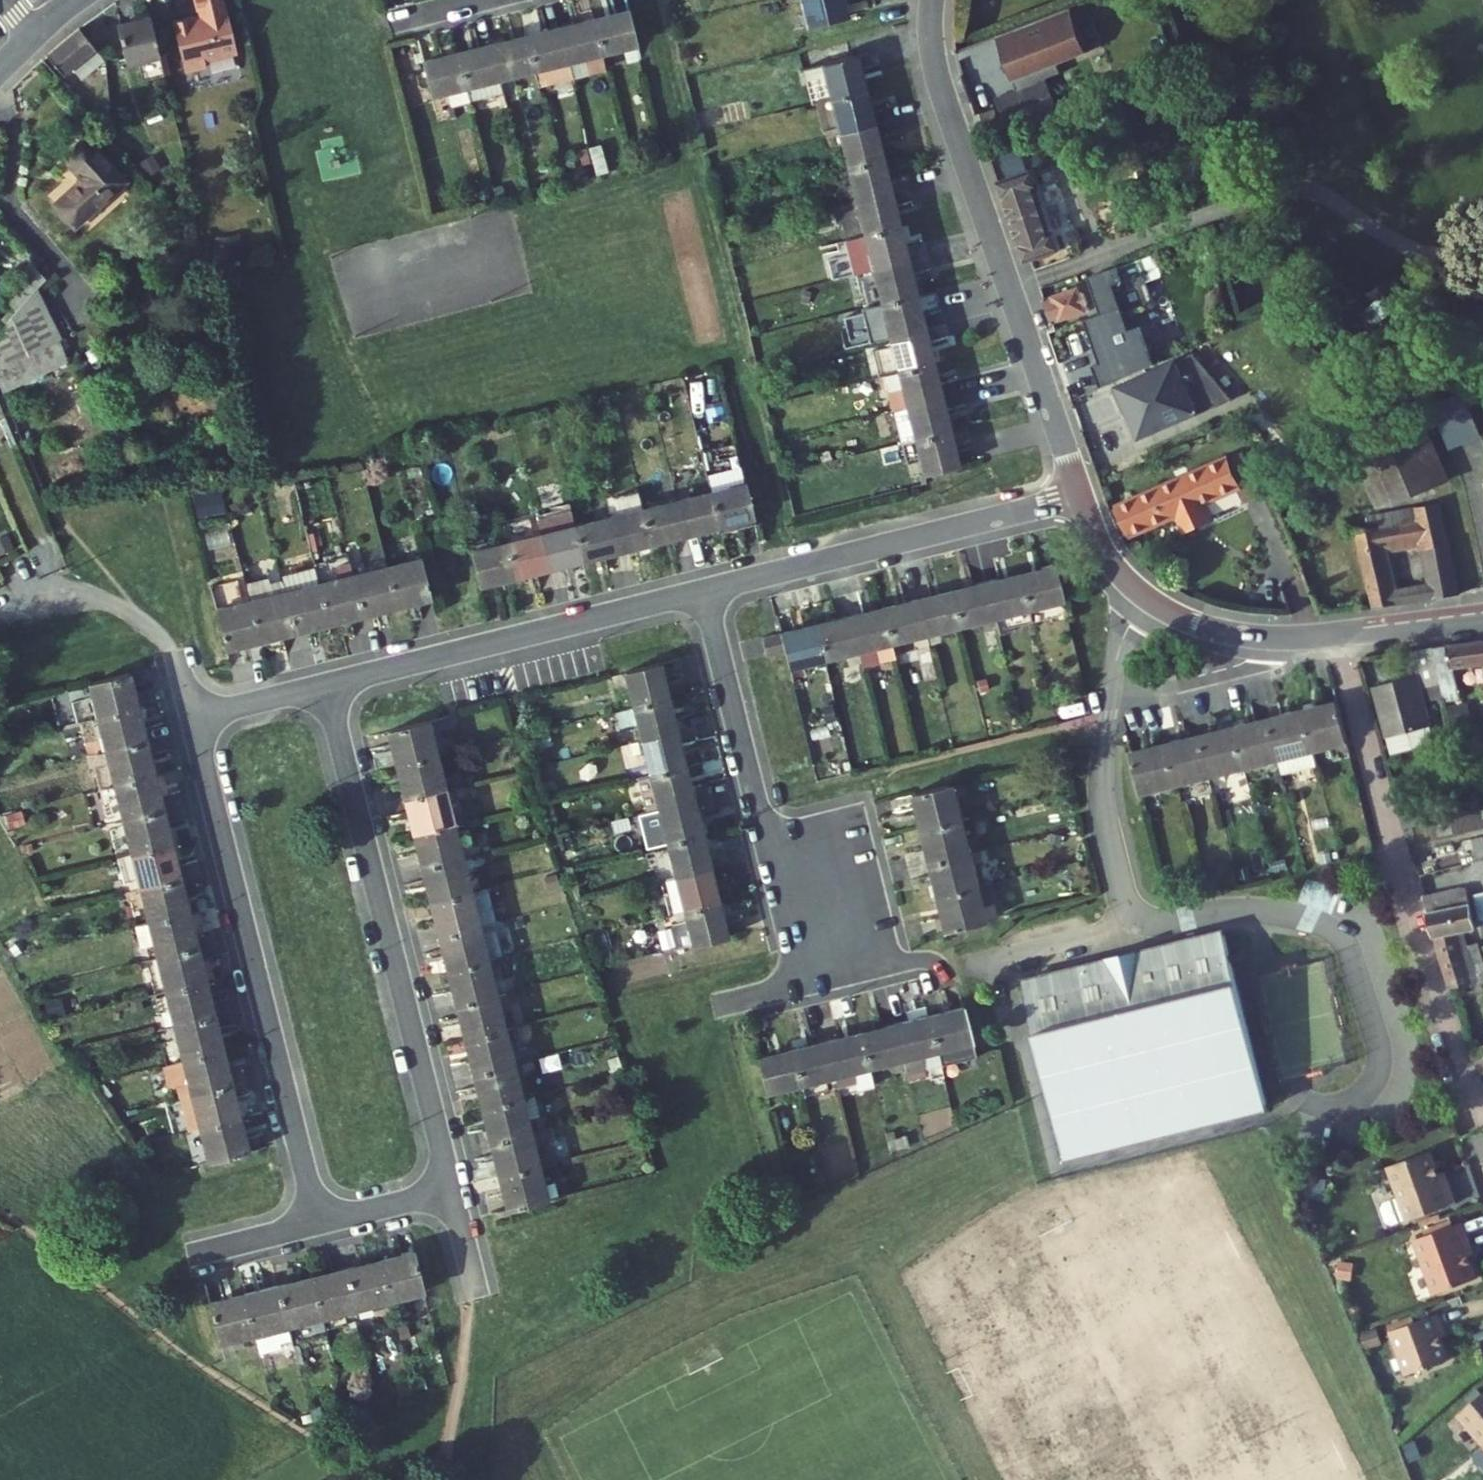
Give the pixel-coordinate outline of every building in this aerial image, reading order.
[(223,0),(194,0),(201,26),(176,33),(189,82),(209,76),(207,71),(239,62),(223,0)] [(842,0),(806,0),(803,1),(812,36),(849,26),(842,0)] [(638,50),(628,14),(595,23),(605,59),(638,50)] [(1083,60),(1067,16),(993,43),(1009,86),(1083,60)] [(571,68),(605,59),(595,23),(561,32),(571,68)] [(163,64),(154,28),(121,36),(130,72),(163,64)] [(536,77),(571,68),(561,32),(527,41),(536,77)] [(101,52),(88,35),(53,62),(67,81),(87,66),(96,77),(104,70),(101,52)] [(503,85),(536,77),(527,41),(494,50),(503,85)] [(507,102),(503,85),(494,50),(460,59),(474,111),(507,102)] [(474,111),(460,59),(426,69),(435,103),(442,101),(447,118),(474,111)] [(866,98),(856,62),(804,75),(814,111),(830,107),(866,98)] [(1071,91),(1076,104),(1096,96),(1091,83),(1071,91)] [(105,113),(90,96),(82,104),(96,120),(105,113)] [(875,132),(866,98),(830,107),(839,142),(875,132)] [(1054,118),(1031,126),(1038,145),(1061,137),(1054,118)] [(1024,129),(998,138),(1001,145),(1026,136),(1024,129)] [(883,166),(875,132),(839,142),(847,175),(883,166)] [(992,132),(979,137),(988,163),(1001,158),(992,132)] [(126,187),(90,148),(69,165),(80,178),(86,189),(62,210),(78,229),(126,187)] [(892,200),(883,166),(847,175),(856,210),(892,200)] [(1023,264),(1051,254),(1021,169),(1004,175),(1012,199),(1001,203),(1023,264)] [(901,234),(892,200),(856,210),(840,214),(848,248),(901,234)] [(911,269),(901,234),(848,248),(857,283),(911,269)] [(919,302),(911,269),(857,283),(866,316),(919,302)] [(1098,355),(1111,390),(1147,375),(1133,339),(1126,320),(1156,310),(1145,278),(1124,285),(1119,271),(1090,280),(1103,319),(1086,325),(1098,355)] [(1051,327),(1088,314),(1086,307),(1092,305),(1088,294),(1082,296),(1079,288),(1043,301),(1051,327)] [(60,366),(30,295),(0,330),(0,367),(8,386),(60,366)] [(928,336),(919,302),(866,316),(874,350),(892,345),(928,336)] [(938,372),(928,336),(892,345),(895,359),(877,363),(883,386),(901,382),(938,372)] [(1133,339),(1147,375),(1155,372),(1142,336),(1133,339)] [(1111,390),(1098,355),(1090,358),(1103,393),(1111,390)] [(1142,445),(1230,409),(1192,362),(1111,395),(1122,424),(1126,422),(1132,420),(1142,445)] [(947,405),(938,372),(901,382),(906,399),(888,403),(893,419),(947,405)] [(901,382),(883,386),(888,403),(906,399),(901,382)] [(956,439),(947,405),(893,419),(902,453),(919,449),(956,439)] [(1132,420),(1126,422),(1136,447),(1142,445),(1132,420)] [(965,475),(956,439),(919,449),(928,484),(965,475)] [(1413,481),(1454,464),(1446,444),(1404,460),(1413,481)] [(1254,455),(1230,465),(1241,493),(1249,512),(1274,501),(1254,455)] [(1241,493),(1230,465),(1229,463),(1118,507),(1129,536),(1176,518),(1183,535),(1212,524),(1206,507),(1241,493)] [(756,527),(747,493),(732,497),(728,480),(706,485),(710,502),(719,537),(756,527)] [(615,508),(620,526),(645,519),(641,501),(615,508)] [(687,545),(719,537),(710,502),(678,511),(687,545)] [(1386,526),(1378,528),(1376,519),(1363,522),(1365,531),(1352,534),(1369,614),(1457,595),(1438,505),(1384,517),(1386,526)] [(1118,507),(1110,510),(1121,539),(1129,536),(1118,507)] [(654,554),(687,545),(678,511),(645,519),(654,554)] [(552,580),(586,571),(577,537),(572,518),(538,527),(543,545),(552,580)] [(618,563),(654,554),(645,519),(620,526),(609,528),(618,563)] [(586,571),(618,563),(609,528),(577,537),(586,571)] [(505,537),(509,554),(537,547),(533,530),(505,537)] [(518,589),(552,580),(543,545),(537,547),(509,554),(518,589)] [(483,598),(518,589),(509,554),(474,563),(483,598)] [(331,634),(364,626),(355,587),(350,568),(316,577),(316,579),(331,634)] [(431,609),(422,571),(389,579),(398,618),(431,609)] [(1064,622),(1052,572),(1016,581),(1029,631),(1064,622)] [(323,636),(331,634),(316,579),(290,586),(294,603),(287,604),(297,642),(323,636)] [(364,626),(398,618),(389,579),(355,587),(364,626)] [(1029,631),(1016,581),(983,589),(992,624),(996,639),(1029,631)] [(268,583),(247,588),(264,651),(297,642),(287,604),(275,608),(268,583)] [(212,598),(228,660),(264,651),(247,588),(212,598)] [(957,633),(992,624),(983,589),(948,598),(957,633)] [(467,601),(464,590),(451,594),(454,605),(467,601)] [(923,642),(957,633),(948,598),(914,607),(923,642)] [(888,650),(923,642),(914,607),(880,615),(888,650)] [(893,667),(888,650),(880,615),(846,623),(855,659),(859,676),(893,667)] [(820,667),(855,659),(846,623),(811,632),(820,667)] [(785,676),(820,667),(811,632),(776,641),(781,658),(785,676)] [(776,641),(759,645),(764,662),(781,658),(776,641)] [(1431,654),(1442,702),(1442,705),(1462,700),(1456,672),(1482,667),(1482,646),(1431,654)] [(1442,702),(1431,654),(1411,658),(1418,683),(1399,690),(1418,757),(1437,751),(1425,707),(1442,702)] [(663,707),(655,674),(618,683),(626,716),(663,707)] [(131,719),(122,684),(85,694),(88,705),(71,710),(78,733),(94,728),(131,719)] [(1418,757),(1399,690),(1374,696),(1393,764),(1418,757)] [(672,742),(663,707),(626,716),(635,751),(672,742)] [(1349,753),(1339,713),(1304,722),(1314,762),(1349,753)] [(141,755),(131,719),(94,728),(104,765),(141,755)] [(1279,771),(1314,762),(1304,722),(1268,730),(1279,771)] [(435,763),(426,729),(386,739),(395,774),(435,763)] [(1248,779),(1279,771),(1268,730),(1238,738),(1248,779)] [(1213,788),(1248,779),(1238,738),(1203,747),(1213,788)] [(681,777),(672,742),(635,751),(644,786),(681,777)] [(1179,796),(1213,788),(1203,747),(1169,755),(1179,796)] [(149,787),(141,755),(104,765),(112,797),(149,787)] [(1145,805),(1179,796),(1169,755),(1134,764),(1145,805)] [(1318,779),(1314,762),(1279,771),(1283,788),(1318,779)] [(443,796),(435,763),(395,774),(404,807),(443,796)] [(690,809),(681,777),(644,786),(627,791),(636,823),(653,819),(690,809)] [(158,820),(149,787),(112,797),(95,801),(101,822),(118,818),(121,830),(158,820)] [(413,840),(469,825),(460,792),(443,796),(404,807),(413,840)] [(956,830),(947,796),(908,806),(917,840),(956,830)] [(698,843),(690,809),(653,819),(662,853),(698,843)] [(168,855),(158,820),(121,830),(130,865),(168,855)] [(422,874),(461,864),(459,856),(476,851),(469,825),(413,840),(422,874)] [(965,866),(956,830),(917,840),(926,876),(965,866)] [(707,878),(698,843),(662,853),(645,857),(654,892),(707,878)] [(177,891),(168,855),(130,865),(113,870),(120,897),(137,892),(140,901),(177,891)] [(470,899),(461,864),(422,874),(431,909),(470,899)] [(973,898),(965,866),(926,876),(934,908),(973,898)] [(715,910),(707,878),(654,892),(662,924),(679,919),(715,910)] [(1475,929),(1466,888),(1418,898),(1450,991),(1477,984),(1471,963),(1467,964),(1465,957),(1471,955),(1465,931),(1475,929)] [(186,925),(177,891),(140,901),(148,935),(186,925)] [(439,942),(478,931),(477,927),(494,923),(486,894),(470,899),(431,909),(439,942)] [(982,934),(973,898),(934,908),(939,930),(932,932),(935,946),(982,934)] [(725,947),(715,910),(679,919),(689,956),(725,947)] [(157,970),(195,960),(186,925),(148,935),(157,970)] [(487,967),(478,931),(439,942),(449,976),(487,967)] [(1112,976),(1022,998),(1064,1171),(1259,1125),(1217,951),(1134,971),(1138,985),(1116,990),(1112,976)] [(204,994),(195,960),(157,970),(167,1003),(204,994)] [(496,1001),(487,967),(449,976),(458,1011),(496,1001)] [(1134,971),(1112,976),(1116,990),(1138,985),(1134,971)] [(204,994),(167,1003),(175,1037),(213,1028),(204,994)] [(505,1034),(496,1001),(458,1011),(466,1044),(505,1034)] [(972,1061),(961,1017),(928,1025),(937,1061),(956,1056),(958,1064),(972,1061)] [(940,1075),(937,1061),(928,1025),(894,1034),(903,1069),(906,1083),(940,1075)] [(184,1070),(222,1060),(213,1028),(175,1037),(184,1070)] [(513,1068),(505,1034),(466,1044),(475,1078),(513,1068)] [(868,1078),(903,1069),(894,1034),(859,1043),(868,1078)] [(872,1092),(868,1078),(859,1043),(825,1051),(833,1086),(836,1096),(855,1091),(856,1096),(872,1092)] [(1472,1051),(1481,1077),(1482,1077),(1482,1047),(1472,1051)] [(799,1095),(833,1086),(825,1051),(791,1059),(799,1095)] [(763,1103),(799,1095),(791,1059),(755,1068),(763,1103)] [(193,1106),(232,1097),(222,1060),(184,1070),(193,1106)] [(522,1103),(513,1068),(475,1078),(484,1113),(522,1103)] [(241,1131),(232,1097),(193,1106),(181,1109),(190,1143),(202,1141),(241,1131)] [(531,1137),(522,1103),(484,1113),(493,1147),(531,1137)] [(249,1165),(241,1131),(202,1141),(211,1175),(249,1165)] [(540,1173),(531,1137),(493,1147),(503,1183),(540,1173)] [(1411,1224),(1459,1206),(1450,1181),(1443,1184),(1433,1155),(1391,1170),(1411,1224)] [(550,1210),(540,1173),(503,1183),(512,1220),(550,1210)] [(1475,1251),(1466,1225),(1417,1242),(1436,1297),(1479,1282),(1469,1253),(1475,1251)] [(428,1292),(418,1255),(385,1263),(395,1301),(428,1292)] [(361,1309),(395,1301),(385,1263),(351,1272),(361,1309)] [(351,1272),(316,1281),(326,1318),(361,1309),(351,1272)] [(331,1335),(326,1318),(316,1281),(283,1289),(296,1341),(297,1344),(331,1335)] [(283,1289),(250,1298),(261,1335),(266,1354),(286,1349),(284,1344),(296,1341),(283,1289)] [(225,1345),(261,1335),(250,1298),(215,1307),(225,1345)] [(1441,1317),(1392,1333),(1408,1377),(1450,1363),(1440,1334),(1446,1332),(1441,1317)] [(1482,1450),(1482,1408),(1462,1425),(1482,1450)]
